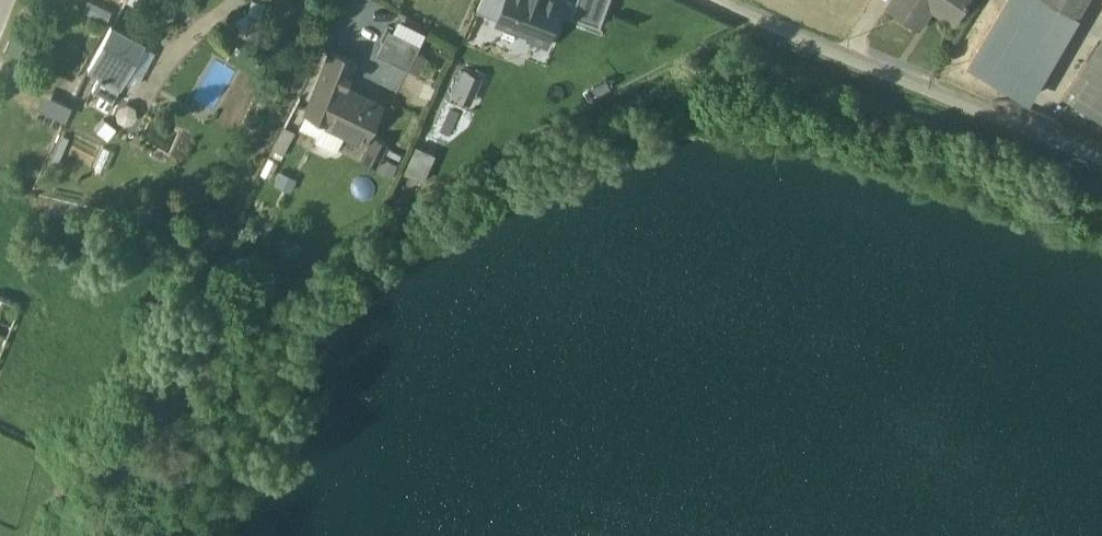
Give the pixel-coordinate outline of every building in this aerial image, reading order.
[(83,10),(107,19),(112,7),(93,0),(87,0),(83,10)] [(477,10),(500,17),(502,12),(502,11),(506,0),(481,0),(477,10)] [(502,11),(502,12),(522,19),(529,0),(506,0),(502,11)] [(555,0),(553,0),(545,20),(556,23),(564,3),(555,0)] [(891,5),(913,20),(927,0),(895,0),(891,5)] [(957,20),(970,0),(927,0),(957,20)] [(1079,16),(1052,0),(1005,0),(966,67),(1028,103),(1079,16)] [(1079,16),(1088,0),(1052,0),(1079,16)] [(564,3),(557,23),(566,27),(574,6),(564,3)] [(144,43),(111,25),(86,69),(100,76),(120,87),(144,43)] [(422,45),(391,30),(379,53),(410,69),(422,45)] [(331,52),(308,109),(325,116),(327,117),(340,85),(350,60),(331,52)] [(1090,55),(1064,95),(1101,119),(1101,62),(1090,55)] [(474,76),(462,71),(453,91),(465,96),(474,76)] [(120,87),(100,76),(92,89),(112,100),(120,87)] [(380,104),(340,85),(327,117),(325,116),(323,121),(364,139),(380,104)] [(488,94),(475,89),(467,108),(480,113),(488,94)] [(44,92),(38,108),(66,119),(73,102),(44,92)] [(375,136),(365,157),(375,162),(386,141),(375,136)] [(406,172),(426,180),(437,152),(418,144),(406,172)] [(0,297),(0,354),(20,305),(0,297)]
